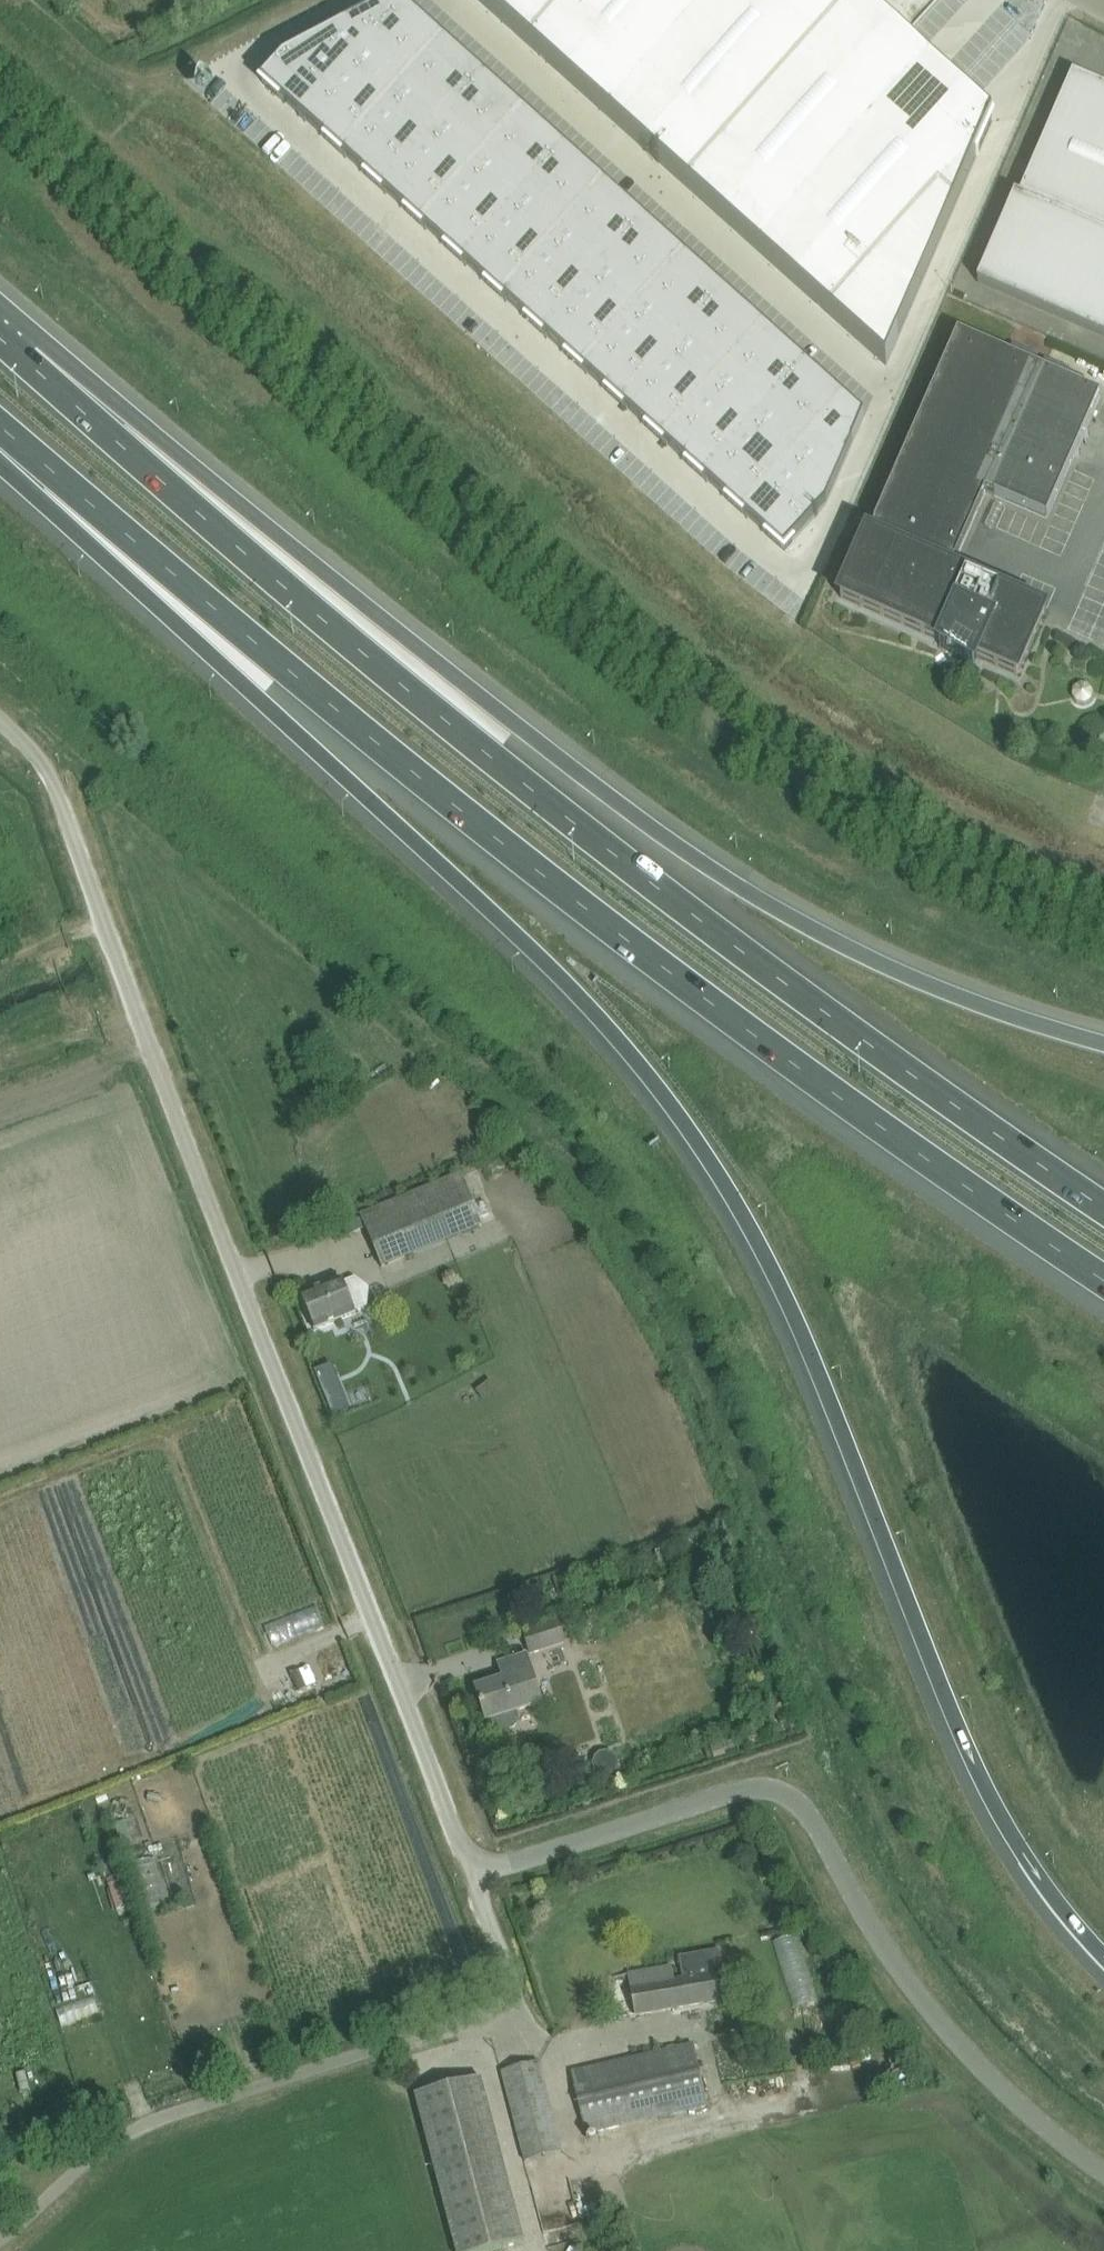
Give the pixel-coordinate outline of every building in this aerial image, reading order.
[(345,26),(367,46),(404,5),(398,0),(394,0),(369,13),(369,14),(358,20),(357,19),(352,22),(345,26)] [(488,9),(666,169),(689,190),(848,0),(478,0),(488,9)] [(689,190),(733,230),(821,308),(886,366),(992,121),(972,103),(939,74),(918,55),(901,40),(901,39),(857,0),(848,0),(689,190)] [(404,5),(367,46),(407,82),(444,41),(404,5)] [(263,81),(261,83),(302,119),(367,46),(345,26),(282,59),(281,60),(263,81)] [(444,41),(407,82),(448,118),(484,77),(444,41)] [(367,46),(302,119),(342,155),(407,82),(367,46)] [(1019,196),(1015,194),(977,282),(1103,337),(1103,86),(1072,72),(1019,196)] [(484,77),(448,118),(488,154),(524,113),(484,77)] [(407,82),(342,155),(382,191),(448,118),(407,82)] [(524,113),(488,154),(528,190),(565,149),(524,113)] [(448,118),(382,191),(423,227),(488,154),(448,118)] [(565,149),(528,190),(568,226),(605,185),(565,149)] [(488,154),(423,227),(463,263),(528,190),(488,154)] [(605,185),(568,226),(608,262),(645,221),(605,185)] [(528,190),(463,263),(503,299),(568,226),(528,190)] [(645,221),(608,262),(649,298),(685,258),(645,221)] [(568,226),(503,299),(543,335),(608,262),(568,226)] [(685,258),(649,298),(689,334),(725,294),(685,258)] [(608,262),(543,335),(583,371),(649,298),(608,262)] [(725,294),(689,334),(729,370),(766,330),(725,294)] [(649,298),(583,371),(624,407),(689,334),(649,298)] [(766,330),(729,370),(769,407),(806,366),(766,330)] [(868,535),(840,598),(941,642),(940,646),(974,665),(977,658),(1017,675),(1045,612),(1008,596),(951,571),(989,484),(1050,510),(1101,395),(1040,369),(958,333),(874,524),(869,535),(868,535)] [(689,334),(624,407),(664,443),(729,370),(689,334)] [(891,363),(886,374),(905,382),(910,371),(891,363)] [(806,366),(769,407),(810,443),(846,402),(806,366)] [(729,370),(664,443),(704,479),(769,407),(729,370)] [(846,402),(810,443),(841,471),(864,418),(846,402)] [(769,407),(704,479),(744,515),(810,443),(769,407)] [(810,443),(744,515),(785,551),(826,505),(841,471),(810,443)] [(439,1083),(431,1075),(424,1082),(431,1090),(439,1083)] [(463,1174),(381,1207),(361,1216),(382,1267),(483,1226),(480,1217),(489,1214),(484,1202),(475,1206),(463,1174)] [(343,1280),(301,1297),(315,1330),(356,1313),(355,1311),(367,1306),(368,1289),(355,1279),(344,1284),(343,1280)] [(331,1366),(314,1373),(332,1419),(349,1412),(331,1366)] [(490,1380),(475,1391),(482,1399),(496,1388),(490,1380)] [(338,1600),(343,1614),(356,1610),(352,1595),(338,1600)] [(575,1638),(570,1618),(523,1633),(530,1654),(565,1643),(565,1641),(575,1638)] [(518,1712),(541,1704),(526,1655),(499,1664),(504,1680),(476,1689),(487,1722),(488,1721),(493,1736),(517,1727),(519,1721),(518,1712)] [(721,1740),(710,1744),(714,1759),(725,1755),(721,1740)] [(124,1855),(126,1863),(136,1860),(134,1853),(124,1855)] [(679,1957),(683,1979),(674,1981),(672,1966),(628,1974),(635,2016),(728,2000),(720,1950),(679,1957)] [(571,2074),(576,2095),(586,2133),(708,2105),(699,2067),(694,2045),(571,2074)] [(563,2152),(545,2084),(539,2063),(502,2072),(507,2094),(525,2162),(563,2152)] [(421,2117),(456,2250),(493,2250),(524,2243),(481,2078),(415,2095),(421,2117)] [(564,2219),(566,2232),(587,2230),(585,2216),(564,2219)] [(565,2237),(566,2250),(592,2250),(590,2234),(565,2237)]
